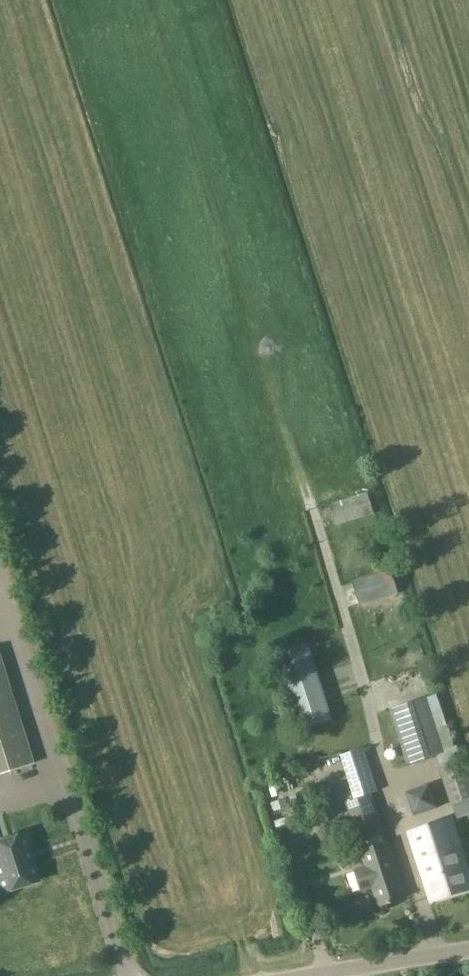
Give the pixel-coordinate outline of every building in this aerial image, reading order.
[(329,503),(336,525),(375,514),(369,492),(329,503)] [(400,592),(393,570),(354,582),(361,604),(400,592)] [(306,641),(276,650),(301,729),(332,719),(306,641)] [(0,657),(0,774),(33,763),(0,657)] [(446,751),(443,743),(428,696),(391,708),(409,763),(446,751)] [(362,749),(342,755),(356,798),(375,792),(362,749)] [(439,766),(452,804),(468,799),(468,775),(463,757),(439,766)] [(431,783),(406,791),(414,816),(438,808),(431,783)] [(373,795),(348,803),(361,842),(387,833),(373,795)] [(411,833),(432,901),(468,889),(468,874),(452,820),(411,833)] [(26,834),(0,842),(0,880),(3,891),(38,880),(29,851),(31,850),(26,834)] [(381,905),(407,898),(390,843),(363,851),(368,866),(357,869),(364,889),(375,886),(381,905)]
